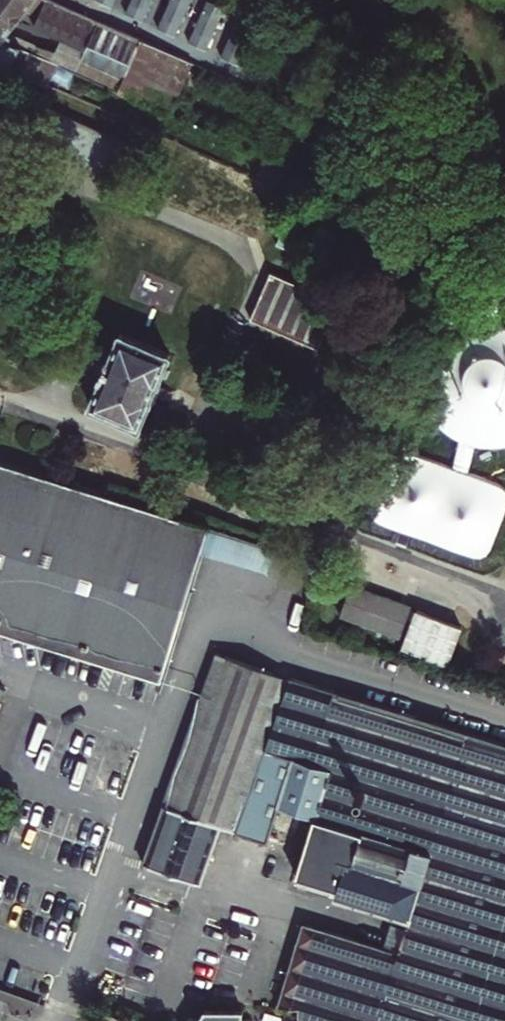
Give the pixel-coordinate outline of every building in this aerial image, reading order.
[(30,80),(35,69),(50,76),(53,71),(62,75),(64,70),(178,118),(200,69),(43,0),(0,0),(0,67),(30,80)] [(92,3),(106,9),(110,0),(94,0),(92,3)] [(121,15),(134,21),(143,0),(127,0),(121,15)] [(147,27),(160,33),(174,0),(159,0),(147,27)] [(205,6),(192,0),(175,38),(189,45),(205,6)] [(233,18),(220,12),(203,51),(216,57),(233,18)] [(118,177),(131,146),(59,117),(46,147),(118,177)] [(232,227),(255,237),(267,210),(179,173),(168,201),(232,227)] [(328,298),(258,269),(255,275),(237,319),(307,349),(328,298)] [(493,312),(470,315),(450,326),(436,342),(428,362),(426,383),(431,404),(443,422),(459,435),(453,466),(409,450),(403,449),(398,451),(395,454),(373,509),(373,515),(376,520),(381,522),(472,556),(477,556),(483,555),(488,551),(504,507),(504,489),(504,488),(499,483),(472,473),(479,443),(501,443),(504,442),(504,314),(493,312)] [(158,385),(170,358),(119,337),(88,412),(139,433),(150,404),(153,405),(161,386),(158,385)] [(6,599),(0,612),(0,631),(174,677),(210,560),(218,534),(173,520),(0,468),(0,597),(6,599)] [(289,556),(218,534),(210,560),(281,582),(289,556)] [(410,610),(350,589),(339,620),(399,641),(410,610)] [(459,630),(415,614),(401,652),(445,669),(459,630)] [(290,681),(217,658),(164,810),(221,828),(236,833),(290,681)] [(404,716),(340,696),(290,681),(236,833),(270,845),(273,834),(309,847),(297,881),(335,894),(333,900),(405,923),(398,946),(395,955),(322,934),(304,929),(299,932),(278,1011),(295,1012),(295,1018),(273,1017),(273,1020),(504,1020),(504,748),(404,716)] [(200,889),(221,828),(164,810),(150,847),(143,869),(200,889)] [(322,934),(395,955),(398,946),(325,925),(322,934)]
